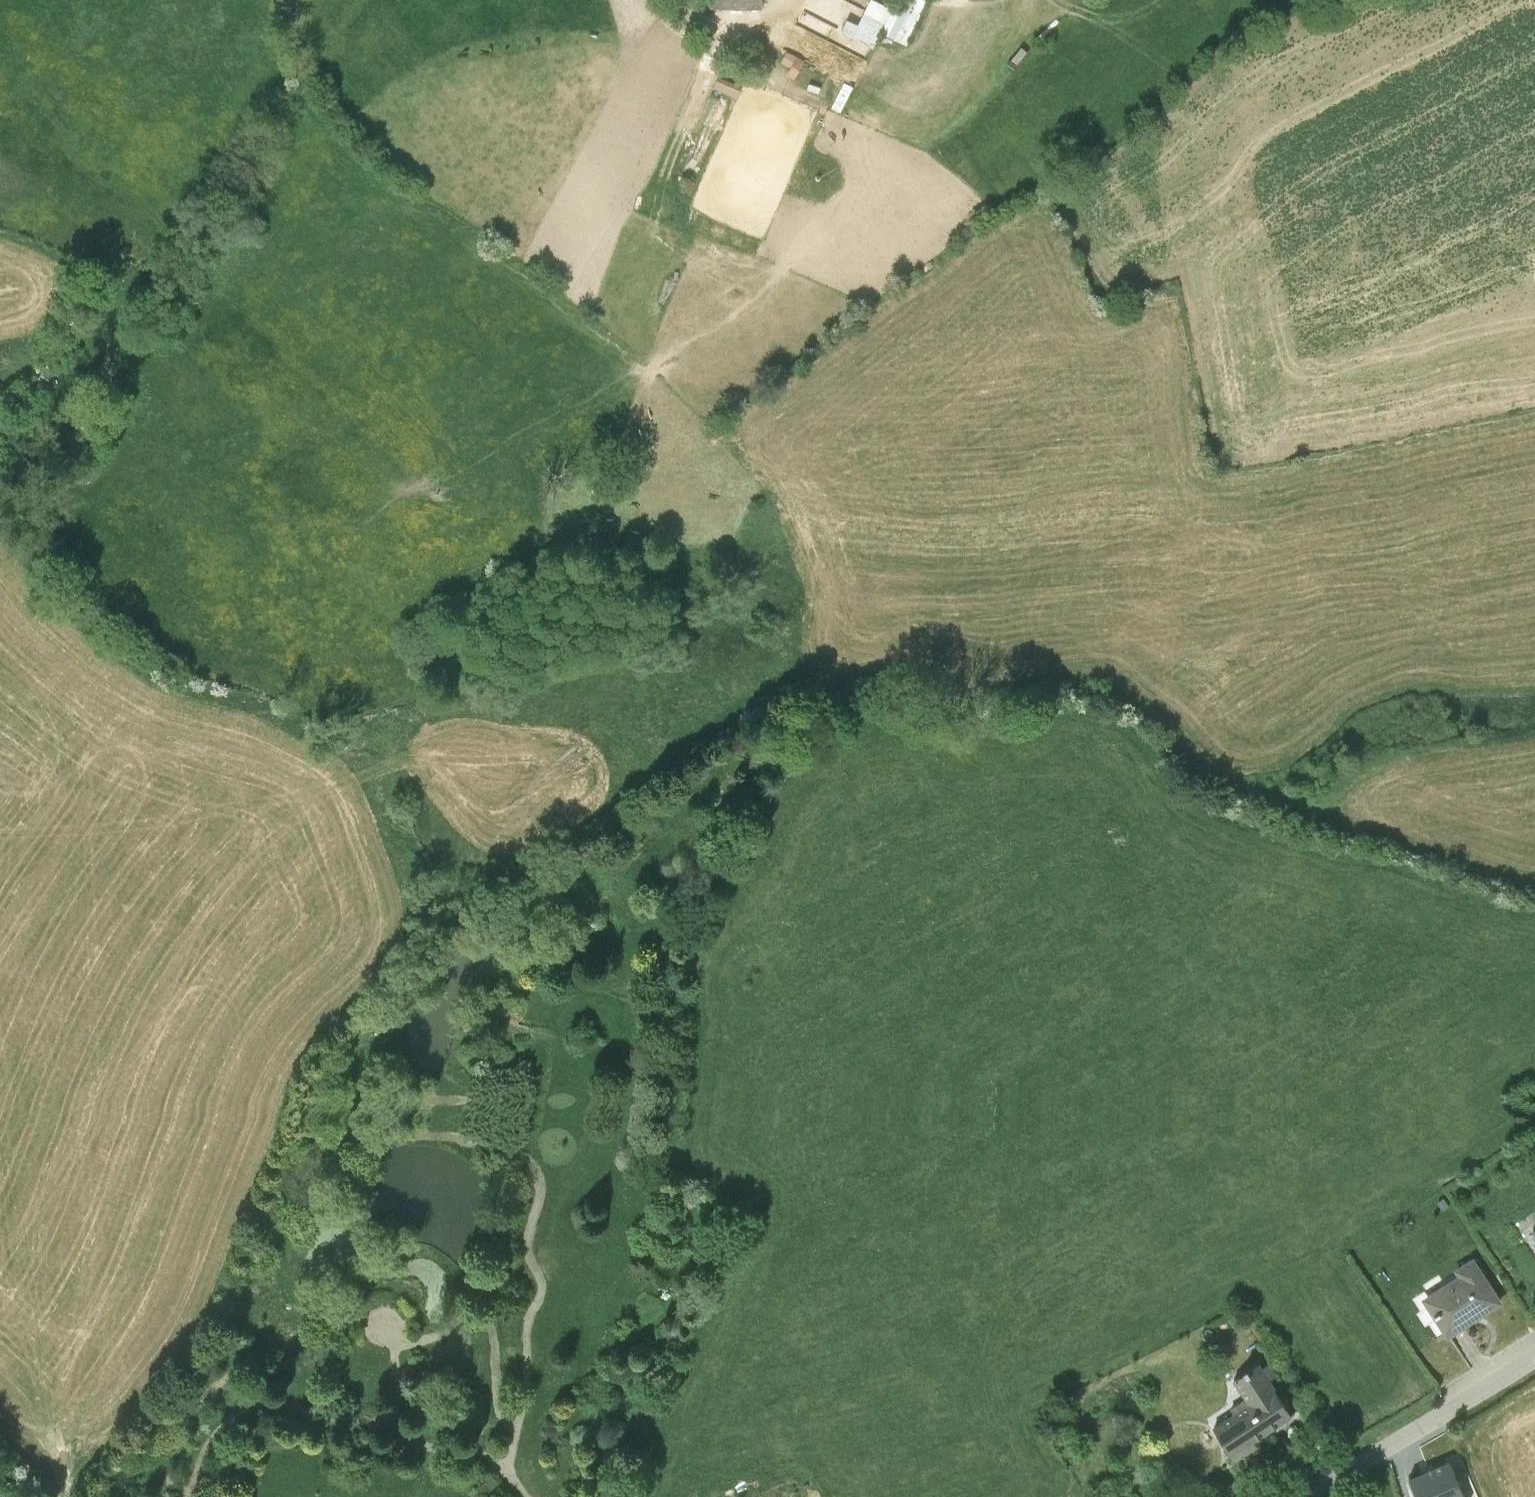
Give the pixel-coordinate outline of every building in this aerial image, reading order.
[(708,32),(759,33),(759,0),(708,0),(708,32)] [(844,39),(838,53),(871,69),(878,54),(903,66),(926,18),(896,4),(884,28),(866,19),(854,44),(844,39)] [(1503,1299),(1473,1254),(1453,1266),(1457,1271),(1421,1294),(1448,1335),(1503,1299)] [(1293,1414),(1259,1359),(1233,1375),(1245,1396),(1230,1405),(1233,1409),(1212,1422),(1233,1457),(1257,1443),(1254,1438),(1293,1414)] [(1401,1479),(1409,1496),(1467,1496),(1450,1459),(1401,1479)]
